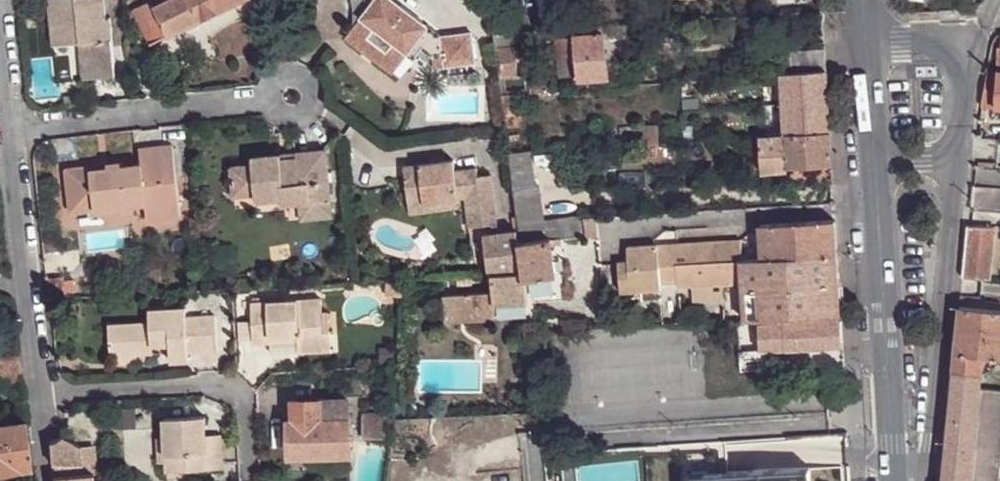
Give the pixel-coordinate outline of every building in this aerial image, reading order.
[(111,19),(107,19),(101,19),(99,0),(52,0),(55,46),(81,44),(85,80),(117,77),(111,19)] [(157,7),(154,0),(136,9),(145,29),(163,21),(157,7)] [(157,7),(163,21),(170,35),(240,0),(171,0),(157,7)] [(393,0),(369,0),(369,2),(363,9),(377,20),(369,30),(394,51),(403,42),(416,52),(424,43),(435,52),(446,50),(447,63),(479,60),(475,28),(443,31),(404,0),(402,0),(396,7),(392,2),(393,0)] [(399,73),(416,52),(403,42),(394,51),(369,30),(377,20),(363,9),(347,30),(399,73)] [(153,44),(170,35),(163,21),(145,29),(153,44)] [(605,27),(575,29),(575,36),(606,34),(605,27)] [(552,31),(531,32),(531,43),(552,41),(552,31)] [(576,56),(577,76),(578,82),(609,80),(606,39),(606,34),(575,36),(574,37),(574,38),(576,56)] [(559,57),(576,56),(574,38),(562,39),(558,43),(559,57)] [(81,44),(55,46),(57,57),(71,56),(73,81),(85,80),(81,44)] [(500,51),(504,79),(517,77),(514,50),(500,51)] [(827,71),(826,53),(782,56),(783,74),(827,71)] [(558,77),(577,76),(576,56),(559,57),(557,57),(558,77)] [(828,100),(827,71),(783,74),(786,136),(830,133),(828,100)] [(987,71),(981,106),(995,107),(997,72),(987,71)] [(532,93),(547,92),(546,78),(531,80),(532,93)] [(522,80),(523,91),(530,90),(529,80),(522,80)] [(523,127),(519,94),(505,95),(509,129),(523,127)] [(647,145),(661,144),(660,126),(646,126),(647,145)] [(607,148),(623,146),(622,128),(606,129),(607,148)] [(833,163),(830,133),(786,136),(788,166),(790,166),(833,163)] [(788,166),(786,136),(762,138),(764,178),(790,176),(790,166),(788,166)] [(102,173),(101,168),(69,171),(73,214),(97,211),(97,216),(132,212),(131,207),(148,206),(149,222),(181,219),(174,147),(142,150),(143,169),(124,170),(124,165),(109,166),(110,172),(102,173)] [(282,163),(281,158),(253,160),(253,167),(232,169),(235,199),(256,197),(256,203),(284,201),(284,207),(299,206),(330,203),(325,153),(296,156),(297,162),(282,163)] [(538,187),(535,153),(512,154),(519,224),(520,231),(521,245),(545,242),(543,223),(543,222),(544,222),(540,187),(538,187)] [(436,166),(436,161),(406,164),(411,203),(461,197),(468,196),(472,226),(498,223),(492,173),(479,174),(478,167),(457,169),(456,159),(443,160),(443,165),(436,166)] [(968,225),(993,227),(993,229),(999,229),(999,220),(999,190),(972,186),(968,225)] [(461,207),(461,197),(411,203),(411,212),(461,207)] [(332,221),(330,203),(299,206),(301,224),(332,221)] [(602,237),(600,219),(589,220),(589,238),(602,237)] [(586,237),(585,220),(543,223),(545,242),(552,240),(563,239),(586,237)] [(838,256),(835,221),(762,226),(763,261),(838,256)] [(963,276),(988,279),(992,246),(993,229),(993,227),(968,225),(963,276)] [(488,247),(521,245),(520,231),(486,234),(488,247)] [(564,245),(563,239),(552,240),(553,247),(564,245)] [(553,247),(552,240),(545,242),(521,245),(524,273),(493,275),(493,291),(495,317),(535,314),(535,302),(528,302),(526,281),(556,278),(553,247)] [(737,284),(743,278),(743,262),(742,241),(677,245),(677,250),(659,251),(661,286),(680,285),(680,287),(695,286),(724,285),(737,284)] [(524,273),(521,245),(488,247),(491,275),(493,275),(524,273)] [(659,245),(629,247),(630,263),(621,263),(623,283),(640,282),(640,291),(661,290),(661,286),(659,251),(659,245)] [(992,246),(988,279),(999,280),(999,246),(992,246)] [(804,316),(841,314),(838,256),(763,261),(743,262),(743,278),(747,321),(758,320),(804,316)] [(65,275),(48,277),(50,298),(68,298),(65,275)] [(640,282),(623,283),(620,283),(621,292),(640,291),(640,282)] [(724,285),(695,286),(696,303),(725,301),(724,285)] [(495,317),(493,291),(443,293),(444,320),(495,317)] [(323,333),(322,313),(322,299),(252,303),(254,344),(270,343),(271,336),(298,335),(298,342),(299,354),(332,353),(331,332),(323,333)] [(980,308),(999,310),(999,302),(981,299),(980,308)] [(62,306),(53,307),(55,323),(64,322),(62,306)] [(955,353),(983,356),(999,358),(999,310),(980,308),(960,306),(955,353)] [(136,362),(136,353),(135,347),(152,346),(169,345),(170,360),(188,360),(188,352),(216,350),(214,315),(185,317),(185,307),(149,309),(149,322),(109,324),(111,364),(136,362)] [(330,313),(322,313),(323,333),(331,332),(330,313)] [(843,345),(842,319),(805,322),(760,325),(762,350),(843,345)] [(747,321),(739,321),(742,350),(751,350),(751,329),(759,329),(758,320),(747,321)] [(270,343),(298,342),(298,335),(271,336),(270,343)] [(955,353),(954,370),(981,373),(983,356),(955,353)] [(943,480),(999,480),(999,465),(999,390),(980,388),(981,373),(954,370),(943,480)] [(348,452),(348,420),(337,419),(337,400),(295,400),(295,420),(290,420),(291,454),(348,452)] [(337,419),(348,420),(348,400),(337,400),(337,419)] [(392,418),(392,416),(364,413),(362,433),(390,437),(392,418)] [(163,437),(165,461),(166,471),(222,468),(220,434),(207,435),(205,416),(163,418),(163,437)] [(27,429),(26,422),(8,425),(9,431),(27,429)] [(27,429),(9,431),(8,425),(0,426),(0,472),(33,466),(27,429)] [(50,439),(52,461),(82,458),(81,447),(65,437),(61,435),(57,439),(50,439)] [(811,469),(691,473),(691,480),(811,480),(811,469)]
